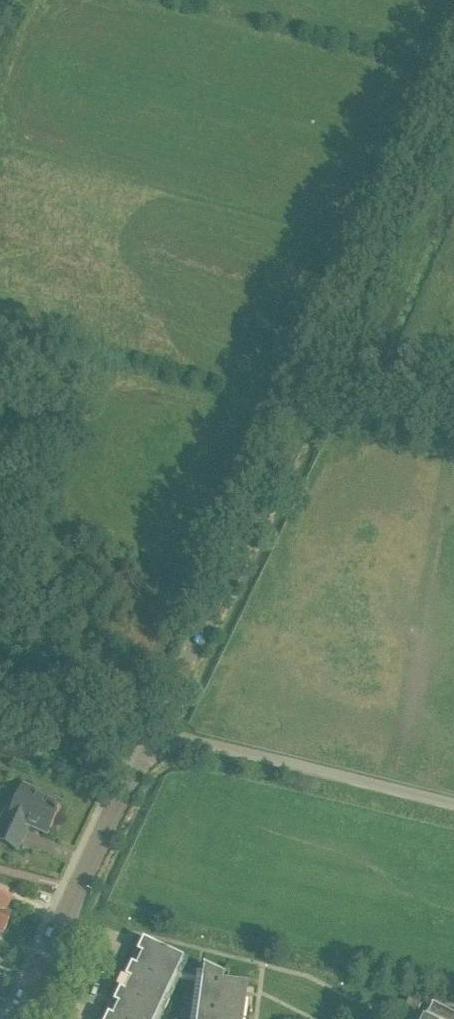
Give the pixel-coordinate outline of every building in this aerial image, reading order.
[(57,802),(37,793),(22,786),(15,801),(19,803),(13,817),(4,813),(0,821),(0,843),(13,848),(24,824),(43,833),(51,815),(52,815),(54,811),(53,811),(57,802)] [(0,896),(0,933),(0,932),(3,934),(11,915),(5,912),(10,901),(0,896)] [(183,959),(142,940),(136,953),(140,955),(135,966),(131,964),(124,978),(129,980),(123,991),(119,989),(113,1003),(117,1005),(112,1016),(107,1014),(105,1018),(155,1018),(183,959)] [(241,1016),(236,1015),(237,1003),(242,1004),(244,989),(221,986),(222,979),(223,979),(223,978),(202,968),(201,969),(202,969),(195,1018),(240,1018),(241,1016)] [(408,999),(406,1003),(402,1012),(413,1017),(419,1004),(408,999)] [(433,1001),(424,1018),(422,1018),(453,1018),(453,1012),(433,1001)]
